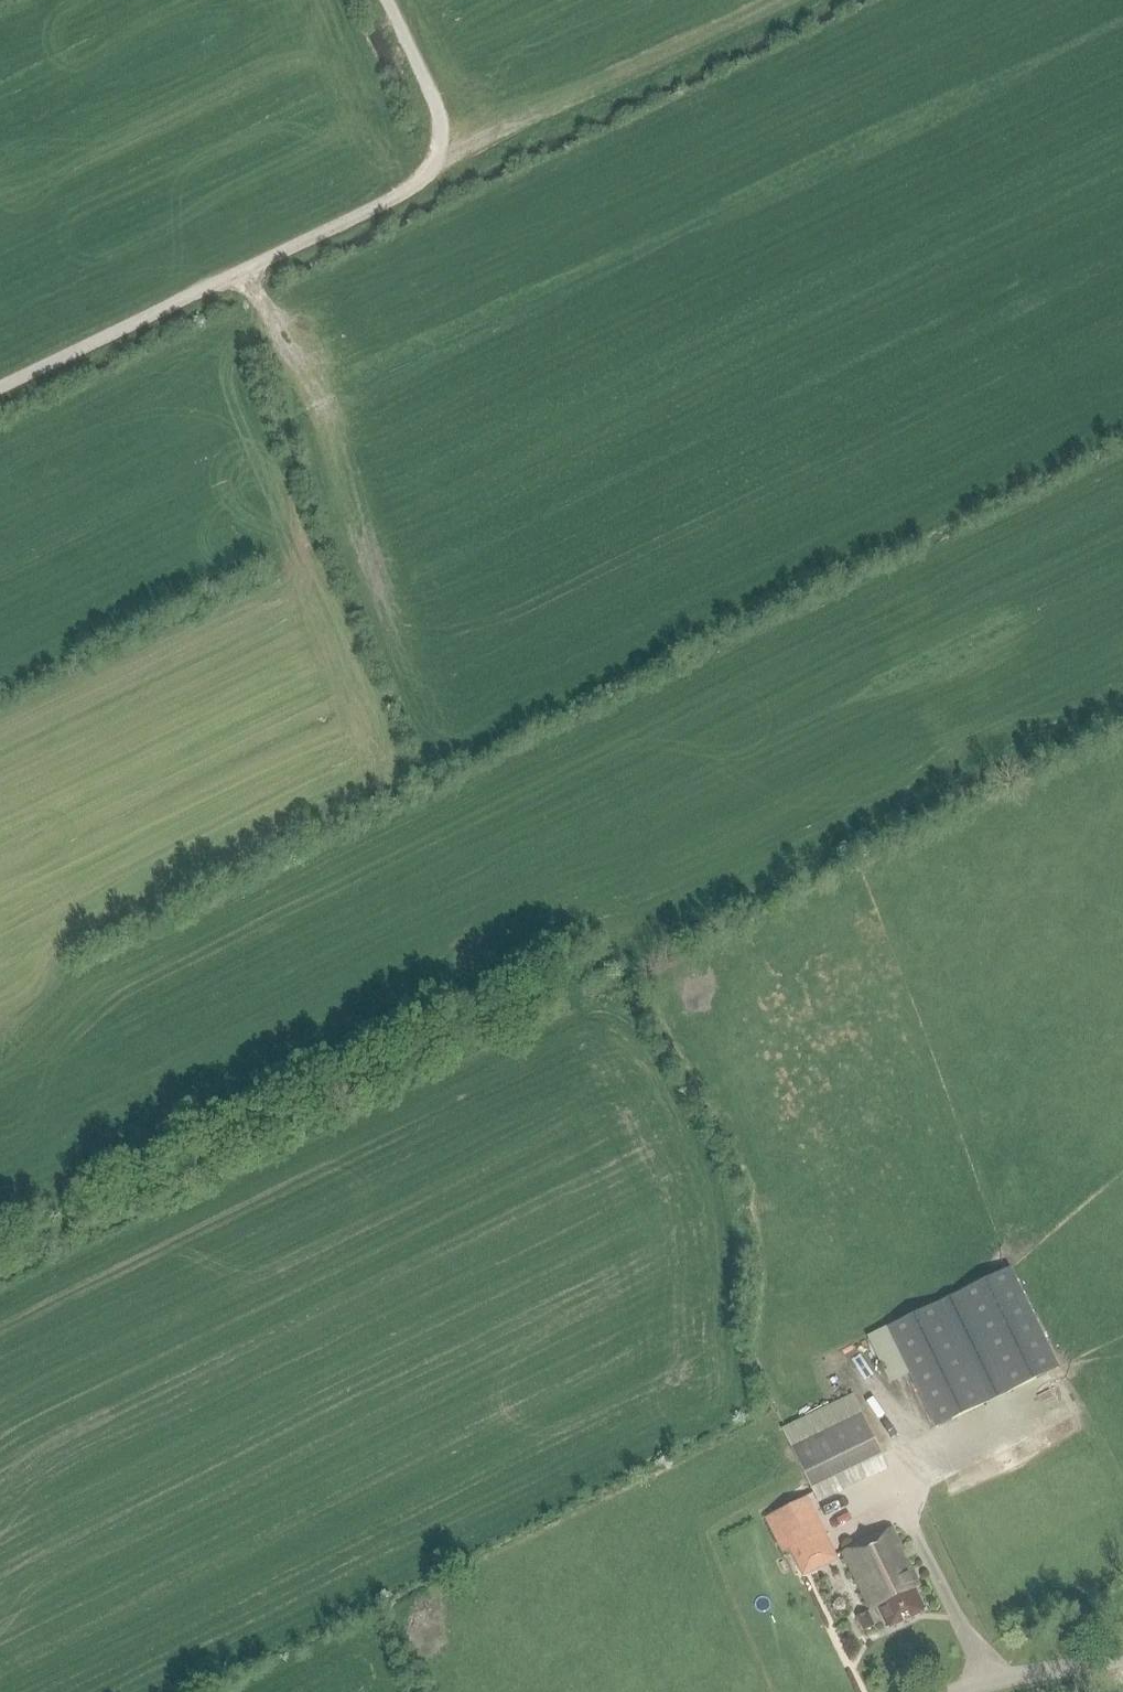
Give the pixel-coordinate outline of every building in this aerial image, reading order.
[(987,1402),(1006,1393),(1058,1367),(1010,1268),(887,1328),(935,1428),(987,1402)] [(855,1393),(780,1424),(806,1487),(861,1465),(866,1477),(886,1469),(855,1393)] [(888,1630),(926,1611),(915,1589),(920,1587),(892,1529),(843,1552),(872,1610),(857,1617),(863,1630),(883,1621),(888,1630)] [(821,1533),(794,1548),(802,1565),(829,1550),(821,1533)]
